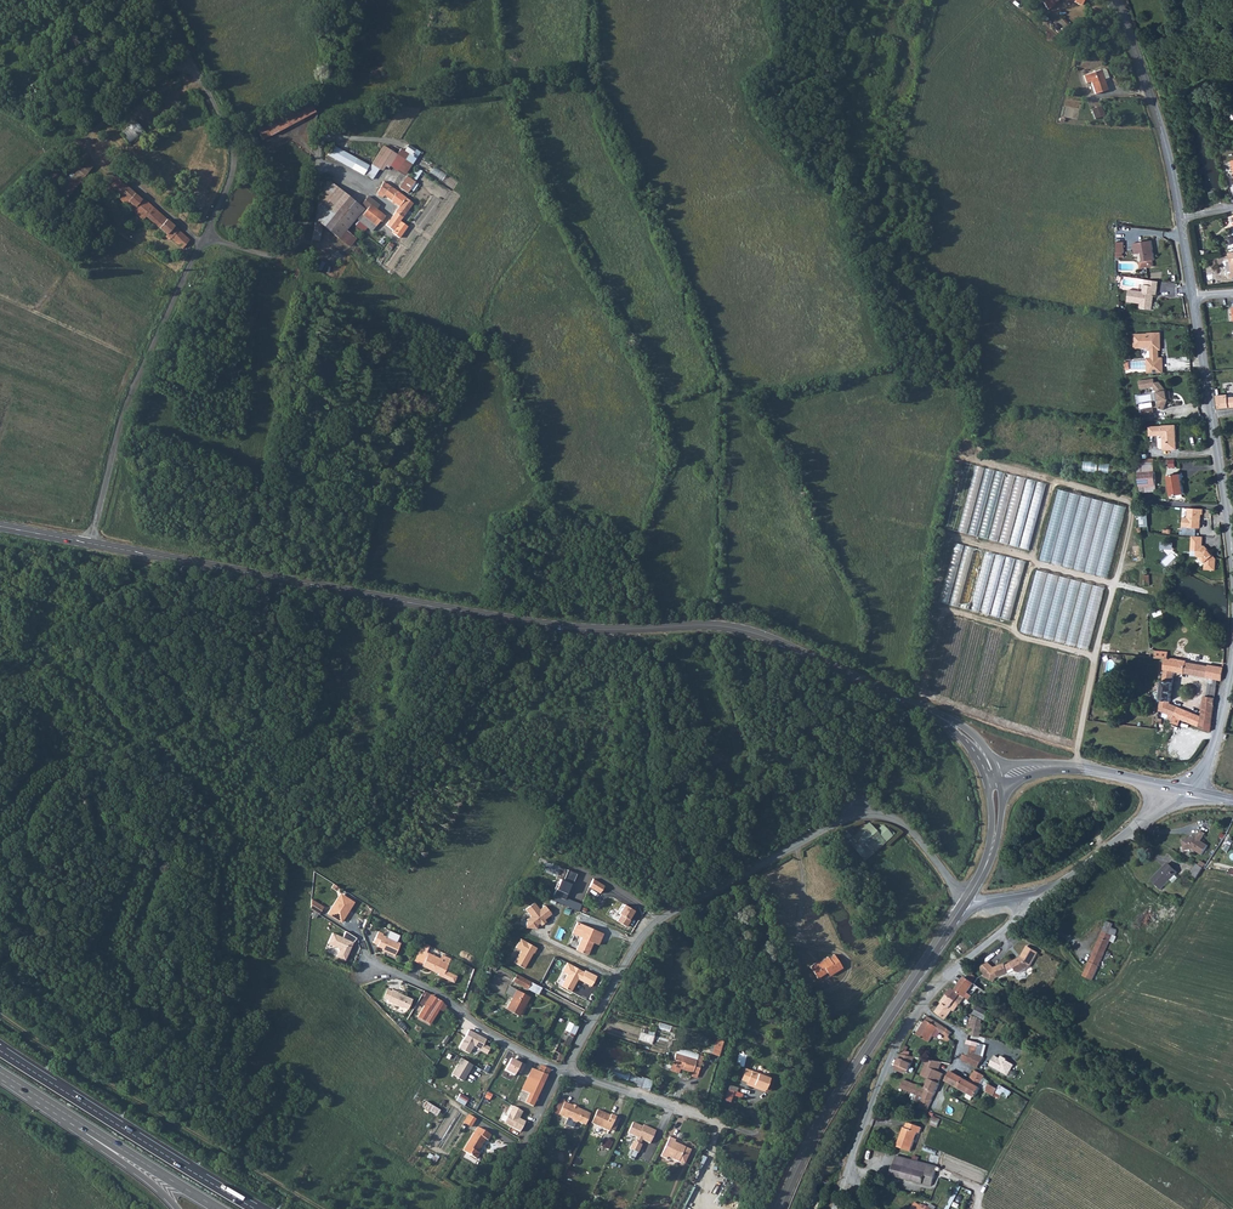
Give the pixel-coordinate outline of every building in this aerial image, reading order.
[(1047,9),(1054,4),(1052,2),(1056,0),(1041,0),(1047,9)] [(1040,7),(1041,4),(1039,2),(1034,9),(1041,13),(1043,10),(1040,7)] [(1070,26),(1062,18),(1058,21),(1066,30),(1070,26)] [(1103,68),(1100,70),(1103,79),(1108,77),(1106,70),(1103,68)] [(1103,79),(1100,70),(1084,75),(1086,83),(1091,81),(1095,93),(1095,94),(1107,90),(1103,79)] [(254,125),(262,140),(314,112),(306,97),(254,125)] [(1099,113),(1096,107),(1090,109),(1094,119),(1104,115),(1103,112),(1099,113)] [(128,144),(144,132),(135,121),(119,133),(128,144)] [(327,155),(364,175),(370,166),(332,146),(327,155)] [(383,146),(371,164),(378,168),(383,161),(389,165),(396,154),(383,146)] [(92,167),(84,161),(56,197),(63,202),(92,167)] [(378,168),(371,164),(370,166),(364,175),(372,179),(378,168)] [(411,177),(415,180),(421,171),(417,168),(411,177)] [(434,168),(432,174),(445,180),(448,174),(434,168)] [(415,182),(406,176),(399,187),(407,193),(415,182)] [(120,194),(126,186),(117,178),(111,185),(120,194)] [(317,204),(338,219),(353,200),(328,180),(323,187),(323,195),(318,201),(317,204)] [(412,203),(383,181),(376,194),(382,198),(384,195),(399,206),(395,212),(402,217),(412,203)] [(128,201),(134,193),(126,186),(120,194),(122,196),(128,201)] [(142,198),(141,199),(134,193),(128,201),(122,196),(119,199),(129,208),(132,205),(146,216),(149,219),(156,210),(142,198)] [(353,220),(356,222),(358,220),(362,215),(358,221),(372,231),(380,221),(381,222),(385,216),(376,209),(379,205),(368,196),(360,206),(353,200),(338,219),(348,227),(353,220)] [(319,223),(322,225),(329,230),(338,219),(317,204),(315,219),(319,223)] [(129,208),(142,220),(146,216),(132,205),(129,208)] [(156,210),(149,219),(167,234),(174,226),(156,210)] [(402,217),(395,212),(388,222),(388,221),(385,225),(392,231),(394,232),(393,234),(398,238),(407,226),(399,221),(402,217)] [(338,219),(329,230),(339,238),(346,230),(348,227),(338,219)] [(311,239),(319,241),(322,225),(319,223),(314,221),(311,239)] [(174,226),(167,234),(170,238),(177,229),(174,226)] [(177,229),(170,238),(182,249),(189,240),(177,229)] [(349,246),(355,239),(356,238),(346,230),(339,238),(349,246)] [(1152,249),(1153,249),(1151,240),(1133,243),(1135,254),(1141,253),(1143,261),(1143,262),(1144,268),(1153,266),(1152,260),(1155,260),(1154,253),(1152,253),(1152,249)] [(1158,286),(1149,285),(1144,284),(1143,292),(1129,290),(1128,301),(1141,303),(1144,304),(1145,305),(1145,308),(1152,309),(1154,294),(1157,295),(1158,286)] [(1148,360),(1148,374),(1163,374),(1163,359),(1159,359),(1158,350),(1161,348),(1160,334),(1148,334),(1148,335),(1134,336),(1135,349),(1149,348),(1151,351),(1152,359),(1148,360)] [(1159,382),(1155,382),(1154,378),(1139,381),(1140,389),(1153,387),(1157,392),(1159,401),(1156,407),(1164,410),(1168,399),(1168,398),(1171,398),(1170,391),(1166,391),(1166,390),(1159,382)] [(1228,398),(1227,395),(1216,396),(1218,409),(1232,407),(1232,397),(1228,398)] [(1145,416),(1154,414),(1153,407),(1144,409),(1145,416)] [(1163,450),(1177,450),(1176,442),(1175,441),(1175,438),(1176,437),(1175,425),(1162,426),(1149,427),(1149,436),(1162,435),(1163,450)] [(1138,473),(1155,471),(1154,461),(1154,459),(1137,460),(1138,473)] [(1086,461),(1085,472),(1110,474),(1111,463),(1086,461)] [(1028,552),(1045,486),(963,464),(946,530),(1028,552)] [(1138,473),(1139,486),(1156,485),(1155,471),(1138,473)] [(1171,496),(1183,494),(1180,474),(1167,476),(1171,496)] [(1108,580),(1126,509),(1057,490),(1038,561),(1108,580)] [(1203,509),(1187,508),(1187,517),(1182,516),(1182,527),(1200,528),(1201,514),(1203,514),(1203,509)] [(1148,524),(1147,512),(1139,512),(1141,524),(1148,524)] [(1203,536),(1191,535),(1191,550),(1197,550),(1196,555),(1198,555),(1205,561),(1204,569),(1215,570),(1216,558),(1205,545),(1202,545),(1203,536)] [(1006,622),(1023,562),(954,543),(938,603),(1006,622)] [(1089,651),(1106,589),(1035,570),(1019,633),(1089,651)] [(1217,680),(1222,680),(1223,667),(1208,664),(1208,666),(1186,662),(1186,660),(1167,658),(1168,652),(1155,651),(1155,657),(1155,658),(1165,658),(1162,681),(1161,691),(1160,703),(1159,710),(1169,714),(1167,718),(1172,720),(1171,722),(1178,725),(1180,719),(1211,732),(1214,705),(1203,703),(1202,717),(1170,703),(1170,701),(1171,701),(1174,675),(1174,671),(1176,671),(1209,678),(1207,694),(1215,695),(1217,680)] [(1204,696),(1203,703),(1214,705),(1215,697),(1204,696)] [(847,841),(864,861),(895,834),(890,828),(888,830),(882,824),(875,830),(868,822),(847,841)] [(842,833),(848,839),(851,836),(845,830),(842,833)] [(1205,834),(1201,831),(1196,838),(1195,837),(1193,838),(1193,839),(1191,839),(1190,838),(1182,840),(1184,851),(1193,849),(1202,855),(1208,846),(1201,841),(1205,834)] [(1175,875),(1178,872),(1168,863),(1151,880),(1161,890),(1170,880),(1175,875)] [(1197,878),(1204,868),(1197,864),(1191,874),(1197,878)] [(576,874),(567,870),(563,879),(560,878),(551,899),(578,911),(581,904),(566,897),(570,888),(568,887),(570,883),(571,883),(576,874)] [(1173,883),(1178,878),(1175,875),(1170,880),(1173,883)] [(343,895),(340,893),(330,908),(334,910),(343,895)] [(354,902),(343,895),(334,910),(330,908),(326,914),(338,921),(342,921),(354,902)] [(311,898),(310,909),(318,914),(323,906),(311,898)] [(534,902),(525,908),(531,915),(526,919),(525,927),(536,928),(537,925),(539,923),(541,925),(545,921),(544,920),(551,914),(544,904),(539,908),(534,902)] [(623,904),(617,913),(619,914),(616,920),(625,926),(629,920),(627,919),(633,910),(623,904)] [(1172,921),(1180,908),(1173,904),(1168,914),(1169,915),(1167,918),(1172,921)] [(1111,929),(1113,924),(1107,921),(1105,925),(1103,931),(1083,976),(1092,980),(1110,941),(1112,935),(1115,936),(1117,932),(1111,929)] [(572,934),(581,938),(576,950),(588,956),(593,943),(598,945),(603,934),(577,922),(572,934)] [(377,931),(372,943),(377,945),(376,946),(385,950),(384,952),(394,956),(399,943),(382,935),(382,934),(377,931)] [(332,933),(327,943),(337,948),(338,950),(336,956),(345,960),(353,942),(332,933)] [(516,948),(521,951),(514,964),(525,969),(533,953),(534,954),(537,948),(520,939),(516,948)] [(1038,953),(1027,946),(1021,957),(1022,958),(1021,959),(1019,960),(1018,959),(1010,963),(1013,969),(1014,968),(1016,972),(1019,973),(1030,967),(1038,953)] [(414,960),(413,962),(421,966),(437,974),(436,975),(441,977),(454,983),(457,976),(445,970),(447,964),(427,955),(426,955),(418,951),(417,952),(414,960)] [(427,953),(427,955),(447,964),(450,959),(441,955),(439,959),(427,953)] [(817,963),(816,963),(810,967),(818,979),(827,973),(835,968),(837,972),(843,968),(834,954),(829,958),(828,957),(817,963)] [(995,971),(994,968),(989,961),(980,968),(982,976),(985,978),(987,974),(995,971)] [(494,971),(497,966),(490,962),(487,967),(494,971)] [(562,972),(567,975),(561,986),(571,991),(578,979),(592,986),(597,977),(585,971),(584,972),(567,963),(562,972)] [(1008,972),(1005,966),(1004,964),(994,968),(995,971),(987,974),(985,978),(993,982),(995,978),(998,978),(1008,973),(1008,972)] [(837,972),(835,968),(827,973),(830,977),(837,972)] [(512,981),(526,988),(530,982),(515,974),(512,981)] [(961,994),(971,1001),(975,993),(971,990),(975,984),(966,977),(956,991),(961,994)] [(540,987),(530,982),(526,988),(537,993),(540,987)] [(505,994),(512,998),(516,990),(509,987),(505,994)] [(954,1002),(958,1004),(960,1001),(957,999),(961,994),(956,991),(952,988),(947,996),(955,1001),(954,1002)] [(397,992),(392,989),(387,1001),(402,1007),(407,1009),(412,999),(397,993),(397,992)] [(512,998),(506,1009),(517,1016),(524,1004),(525,1005),(529,997),(516,990),(512,998)] [(438,999),(431,994),(430,995),(426,993),(423,997),(428,1000),(418,1016),(425,1021),(438,999)] [(934,1012),(945,1020),(952,1010),(950,1008),(953,1005),(954,1002),(955,1001),(947,996),(934,1012)] [(438,999),(425,1021),(430,1024),(442,1005),(443,1002),(438,999)] [(974,1015),(986,1021),(991,1013),(979,1006),(974,1015)] [(967,1030),(970,1031),(981,1034),(983,1025),(979,1024),(979,1022),(978,1022),(978,1019),(972,1016),(967,1030)] [(938,1023),(927,1017),(916,1035),(929,1042),(937,1030),(945,1034),(948,1030),(938,1023)] [(568,1021),(564,1029),(574,1034),(577,1026),(568,1021)] [(660,1023),(659,1030),(671,1032),(672,1025),(660,1023)] [(550,1059),(559,1063),(574,1034),(564,1029),(561,1028),(559,1031),(562,1033),(550,1059)] [(654,1031),(641,1028),(638,1039),(651,1043),(654,1031)] [(469,1029),(458,1047),(469,1054),(474,1045),(486,1052),(489,1047),(483,1043),(486,1039),(469,1029)] [(977,1055),(980,1043),(968,1039),(964,1062),(979,1070),(984,1059),(977,1055)] [(716,1040),(712,1055),(718,1057),(723,1042),(716,1040)] [(901,1055),(908,1056),(909,1052),(905,1051),(906,1049),(903,1048),(900,1055),(901,1055)] [(692,1073),(692,1072),(697,1073),(701,1062),(674,1054),(671,1067),(679,1069),(680,1067),(682,1067),(683,1070),(692,1073)] [(900,1059),(899,1059),(895,1070),(904,1073),(909,1074),(914,1058),(908,1056),(901,1055),(900,1059)] [(994,1056),(989,1065),(1008,1076),(1014,1065),(1007,1061),(1008,1059),(1001,1055),(999,1058),(994,1056)] [(463,1081),(472,1065),(461,1058),(452,1074),(463,1081)] [(519,1064),(510,1059),(504,1070),(513,1075),(515,1071),(520,1073),(524,1065),(520,1062),(519,1064)] [(937,1066),(940,1067),(940,1063),(926,1060),(925,1064),(926,1064),(923,1076),(931,1080),(937,1066)] [(541,1065),(540,1066),(538,1071),(532,1068),(528,1077),(543,1084),(550,1069),(541,1065)] [(920,1107),(928,1110),(940,1085),(940,1084),(944,1075),(936,1072),(936,1069),(939,1070),(940,1067),(937,1066),(931,1080),(927,1089),(928,1090),(924,1098),(920,1107)] [(614,1077),(626,1081),(629,1072),(617,1068),(614,1077)] [(741,1080),(747,1082),(751,1071),(745,1069),(741,1080)] [(769,1078),(751,1071),(747,1082),(747,1083),(765,1089),(769,1078)] [(951,1072),(946,1082),(952,1085),(958,1076),(951,1072)] [(969,1083),(972,1085),(967,1094),(976,1099),(981,1089),(980,1088),(986,1077),(976,1072),(969,1083)] [(956,1088),(967,1094),(972,1085),(969,1083),(958,1076),(952,1085),(956,1088)] [(522,1090),(530,1094),(528,1097),(535,1101),(543,1084),(528,1077),(522,1090)] [(633,1085),(641,1088),(644,1080),(636,1077),(633,1085)] [(644,1080),(641,1088),(649,1090),(653,1079),(645,1077),(644,1080)] [(905,1081),(902,1090),(924,1098),(928,1090),(927,1089),(905,1081)] [(731,1103),(737,1087),(731,1085),(725,1101),(731,1103)] [(999,1090),(990,1085),(986,1092),(995,1097),(999,1090)] [(578,1120),(583,1123),(588,1111),(565,1100),(559,1113),(568,1117),(568,1116),(572,1117),(573,1120),(576,1121),(578,1120)] [(438,1115),(441,1109),(427,1101),(423,1108),(438,1115)] [(513,1107),(503,1123),(509,1127),(507,1131),(518,1138),(521,1133),(519,1132),(524,1122),(518,1118),(522,1112),(513,1107)] [(609,1131),(610,1129),(616,1117),(616,1116),(612,1114),(610,1116),(605,1113),(605,1112),(598,1109),(592,1122),(609,1131)] [(588,1111),(583,1123),(586,1124),(591,1112),(588,1111)] [(620,1119),(616,1117),(610,1129),(614,1131),(620,1119)] [(934,1117),(932,1126),(939,1128),(942,1119),(934,1117)] [(643,1138),(650,1142),(656,1130),(644,1124),(643,1125),(634,1121),(629,1132),(638,1136),(636,1140),(635,1139),(631,1147),(639,1151),(643,1143),(641,1142),(643,1138)] [(918,1133),(920,1128),(906,1123),(904,1128),(902,1128),(896,1147),(910,1152),(916,1133),(918,1133)] [(487,1141),(490,1135),(477,1127),(463,1151),(476,1159),(479,1154),(476,1152),(478,1149),(479,1150),(485,1140),(487,1141)] [(687,1157),(691,1148),(675,1141),(676,1139),(670,1136),(661,1155),(667,1158),(668,1156),(679,1160),(682,1155),(687,1157)] [(685,1163),(687,1157),(682,1155),(679,1160),(685,1163)] [(931,1187),(936,1168),(896,1156),(890,1175),(931,1187)]
